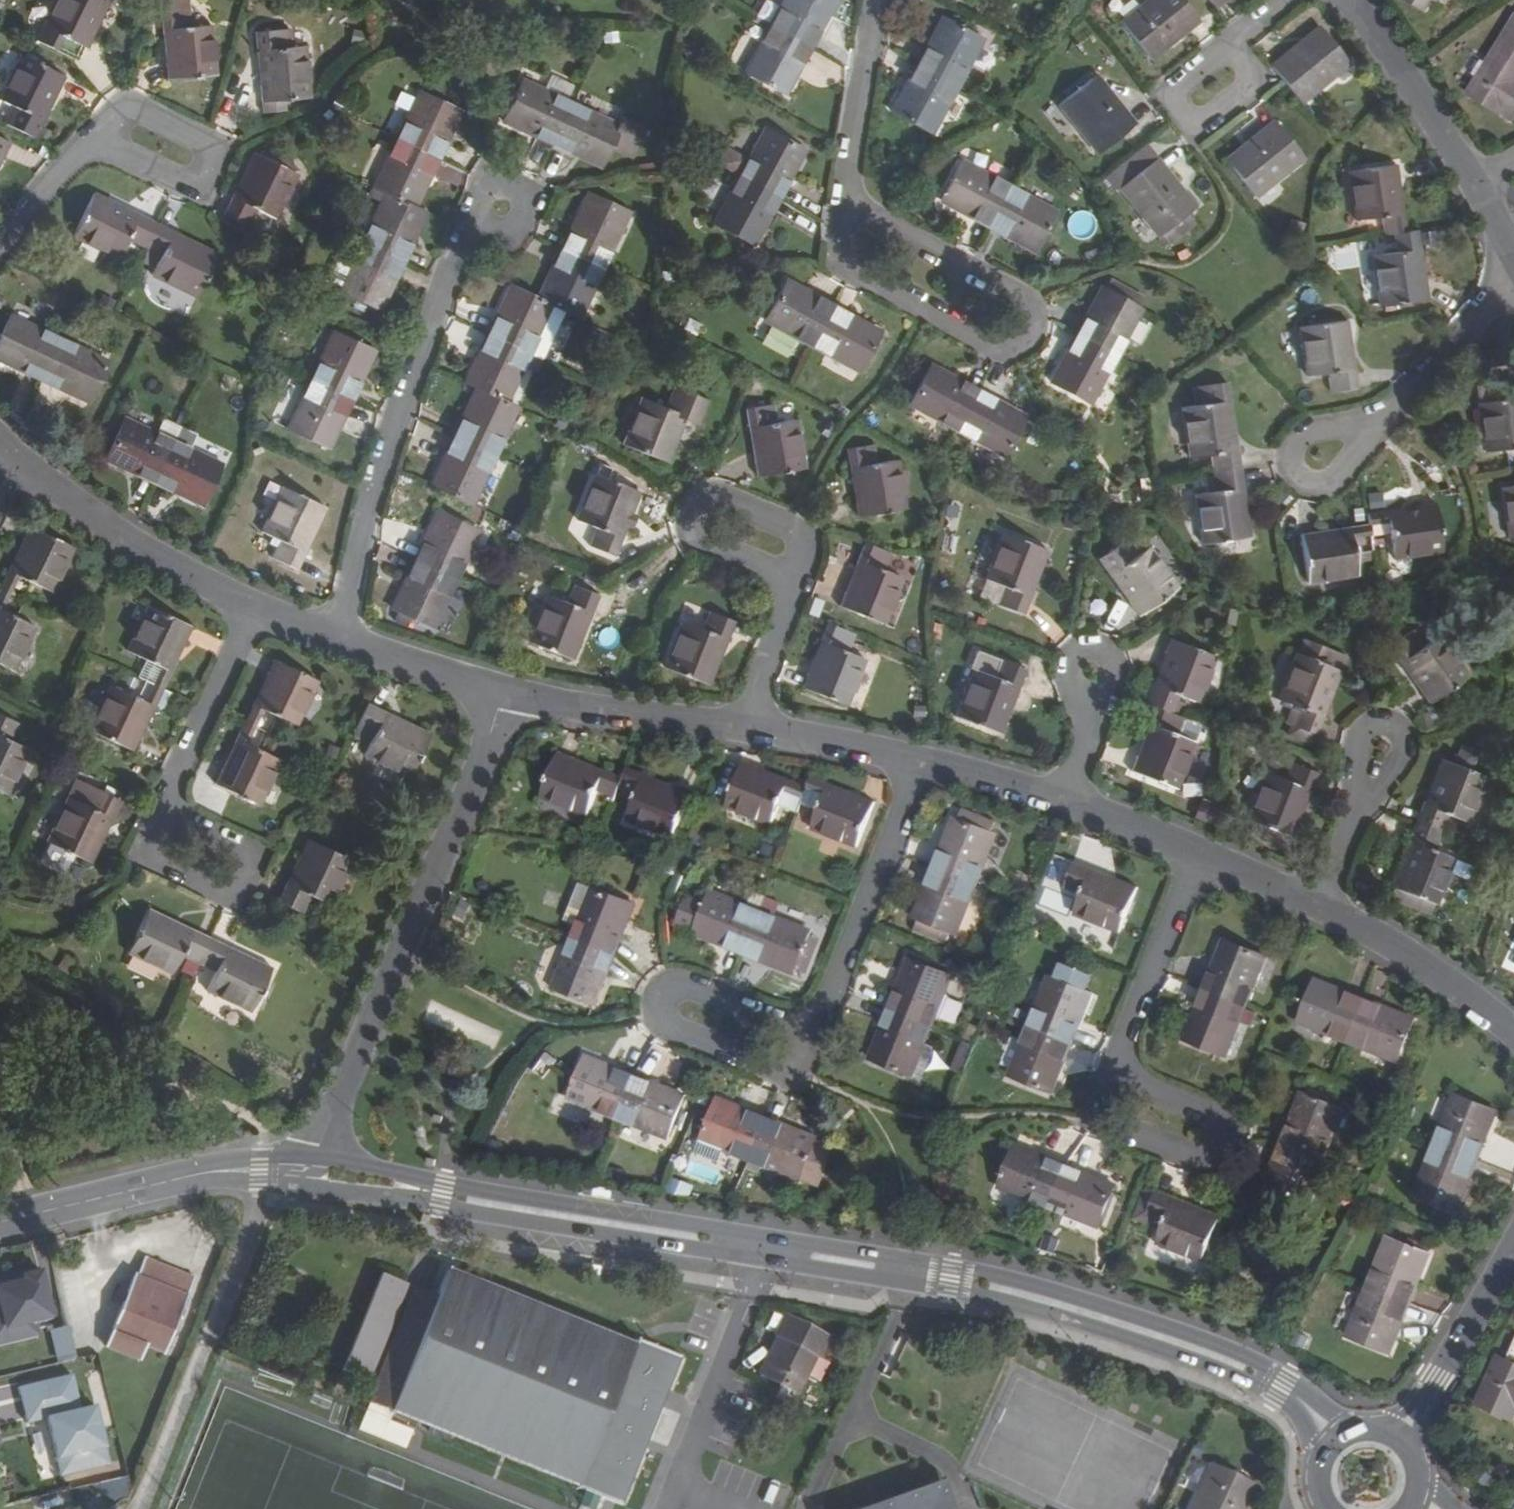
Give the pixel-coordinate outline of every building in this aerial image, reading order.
[(90,49),(96,34),(90,31),(102,5),(109,8),(111,3),(105,0),(55,0),(35,38),(79,60),(86,47),(90,49)] [(172,35),(174,64),(166,65),(167,79),(219,75),(215,25),(191,26),(188,0),(160,0),(163,35),(172,35)] [(771,24),(812,47),(821,30),(815,27),(821,16),(826,20),(837,0),(836,0),(785,0),(771,24)] [(898,4),(915,10),(918,0),(899,0),(898,4)] [(1121,23),(1147,56),(1169,38),(1173,43),(1201,19),(1185,0),(1149,0),(1121,23)] [(1218,8),(1227,0),(1211,0),(1218,8)] [(1427,13),(1435,0),(1407,0),(1427,13)] [(109,8),(102,5),(90,31),(96,34),(109,8)] [(354,14),(342,13),(340,26),(353,28),(354,14)] [(826,20),(821,16),(815,27),(821,30),(826,20)] [(926,49),(918,64),(958,86),(983,40),(943,18),(932,37),(939,41),(933,52),(926,49)] [(1513,119),(1513,19),(1470,92),(1513,119)] [(747,72),(787,94),(798,74),(790,71),(797,58),(804,62),(812,47),(771,24),(747,72)] [(1325,31),(1321,26),(1300,42),(1304,47),(1325,31)] [(255,27),(240,28),(243,53),(251,52),(254,81),(246,81),(247,97),(299,92),(294,43),(256,45),(255,27)] [(365,31),(352,29),(350,41),(364,43),(365,31)] [(1302,102),(1351,63),(1325,31),(1304,47),(1300,42),(1272,65),(1302,102)] [(172,35),(163,35),(166,65),(174,64),(172,35)] [(939,41),(932,37),(926,49),(933,52),(939,41)] [(1173,43),(1169,38),(1147,56),(1151,60),(1173,43)] [(691,41),(681,46),(688,61),(698,56),(691,41)] [(251,52),(243,53),(246,81),(254,81),(251,52)] [(14,106),(6,123),(37,138),(48,116),(41,113),(54,86),(61,90),(68,77),(21,54),(0,96),(0,99),(14,106)] [(804,62),(797,58),(790,71),(798,74),(804,62)] [(903,91),(893,112),(934,133),(958,86),(918,64),(909,80),(916,84),(911,96),(903,91)] [(1097,74),(1092,78),(1108,99),(1113,95),(1097,74)] [(551,75),(544,89),(567,100),(574,86),(551,75)] [(1099,153),(1136,124),(1113,95),(1108,99),(1092,78),(1059,104),(1099,153)] [(544,89),(524,80),(505,121),(525,131),(529,123),(540,128),(536,136),(553,144),(572,102),(567,100),(544,89)] [(916,84),(909,80),(903,91),(911,96),(916,84)] [(61,90),(54,86),(41,113),(48,116),(61,90)] [(462,111),(421,91),(399,139),(440,158),(448,142),(440,139),(445,127),(453,130),(462,111)] [(621,126),(572,102),(553,144),(569,152),(572,144),(585,150),(581,157),(601,167),(611,147),(632,157),(646,128),(625,117),(621,126)] [(1306,157),(1276,120),(1247,143),(1251,147),(1231,163),(1257,195),(1306,157)] [(529,123),(525,131),(536,136),(540,128),(529,123)] [(309,126),(299,131),(304,142),(315,136),(309,126)] [(453,130),(445,127),(440,139),(448,142),(453,130)] [(740,176),(780,198),(789,182),(782,179),(788,167),(795,170),(805,151),(766,129),(749,160),(740,176)] [(1404,132),(1390,139),(1398,152),(1411,145),(1404,132)] [(7,157),(13,143),(0,136),(0,153),(7,157)] [(440,158),(399,139),(376,188),(387,193),(417,207),(427,187),(420,183),(425,172),(432,175),(440,158)] [(1147,142),(1105,175),(1116,191),(1120,187),(1157,158),(1159,157),(1147,142)] [(1251,147),(1247,143),(1226,159),(1231,163),(1251,147)] [(585,150),(572,144),(569,152),(581,157),(585,150)] [(740,176),(749,160),(719,144),(712,155),(720,160),(717,164),(740,176)] [(41,145),(37,156),(46,160),(51,149),(41,145)] [(262,155),(254,151),(242,177),(250,181),(262,155)] [(279,220),(302,174),(262,155),(250,181),(242,177),(224,215),(249,227),(257,209),(279,220)] [(1120,187),(1160,237),(1193,211),(1176,189),(1179,186),(1157,158),(1120,187)] [(963,161),(941,200),(961,212),(965,205),(975,211),(971,217),(988,227),(1010,187),(963,161)] [(1346,172),(1356,220),(1393,214),(1407,213),(1406,206),(1398,208),(1392,180),(1401,178),(1398,163),(1346,172)] [(441,164),(438,176),(461,184),(465,172),(441,164)] [(795,170),(788,167),(782,179),(789,182),(795,170)] [(432,175),(425,172),(420,183),(427,187),(432,175)] [(780,198),(740,176),(715,224),(755,246),(766,225),(760,222),(766,211),(772,215),(780,198)] [(1401,178),(1392,180),(1398,208),(1406,206),(1401,178)] [(366,183),(361,193),(382,203),(387,193),(376,188),(366,183)] [(1179,186),(1176,189),(1193,211),(1197,207),(1179,186)] [(1010,187),(988,227),(1004,236),(1008,229),(1019,235),(1015,242),(1034,252),(1057,213),(1010,187)] [(95,192),(92,199),(138,221),(141,214),(95,192)] [(570,233),(562,250),(604,269),(631,212),(588,192),(575,222),(582,226),(577,236),(570,233)] [(417,207),(387,193),(382,203),(374,220),(364,242),(405,261),(413,244),(406,241),(411,229),(419,233),(428,212),(417,207)] [(92,199),(72,239),(118,261),(129,239),(145,247),(157,222),(141,214),(138,221),(92,199)] [(975,211),(965,205),(961,212),(971,217),(975,211)] [(772,215),(766,211),(760,222),(766,225),(772,215)] [(1407,213),(1393,214),(1396,233),(1410,231),(1407,213)] [(350,235),(364,242),(374,220),(360,214),(350,235)] [(157,222),(145,247),(163,256),(153,276),(197,298),(216,259),(172,237),(174,230),(157,222)] [(582,226),(575,222),(570,233),(577,236),(582,226)] [(419,233),(411,229),(406,241),(413,244),(419,233)] [(1008,229),(1004,236),(1015,242),(1019,235),(1008,229)] [(1381,307),(1432,299),(1429,282),(1421,283),(1417,256),(1424,254),(1421,229),(1410,231),(1396,233),(1400,252),(1372,257),(1381,307)] [(174,230),(172,237),(216,259),(219,252),(174,230)] [(405,261),(364,242),(342,289),(383,309),(392,289),(385,286),(391,273),(398,277),(405,261)] [(549,278),(540,299),(553,305),(566,311),(581,318),(604,269),(562,250),(555,266),(562,270),(557,281),(549,278)] [(1424,254),(1417,256),(1421,283),(1429,282),(1424,254)] [(562,270),(555,266),(549,278),(557,281),(562,270)] [(398,277),(391,273),(385,286),(392,289),(398,277)] [(807,290),(788,280),(766,319),(813,345),(835,305),(818,296),(814,303),(804,297),(807,290)] [(1086,319),(1077,335),(1118,357),(1143,310),(1141,309),(1147,297),(1117,281),(1111,292),(1103,287),(1092,308),(1099,312),(1093,323),(1086,319)] [(497,317),(489,333),(531,353),(553,305),(540,299),(511,285),(502,305),(510,309),(504,320),(497,317)] [(807,290),(804,297),(814,303),(818,296),(807,290)] [(510,309),(502,305),(497,317),(504,320),(510,309)] [(566,311),(553,305),(531,353),(543,359),(566,311)] [(835,305),(813,345),(860,371),(882,330),(862,320),(858,327),(847,321),(851,313),(835,305)] [(1099,312),(1092,308),(1086,319),(1093,323),(1099,312)] [(851,313),(847,321),(858,327),(862,320),(851,313)] [(0,340),(0,360),(12,366),(15,359),(28,364),(25,371),(41,379),(60,338),(11,315),(0,340)] [(1350,318),(1343,319),(1352,369),(1359,368),(1350,318)] [(1336,391),(1362,387),(1359,368),(1352,369),(1343,319),(1299,327),(1308,377),(1331,373),(1336,391)] [(376,351),(335,331),(312,380),(354,399),(361,384),(354,380),(359,368),(367,371),(376,351)] [(476,361),(466,383),(476,388),(508,402),(531,353),(489,333),(481,350),(489,354),(484,365),(476,361)] [(1062,362),(1052,381),(1092,403),(1118,357),(1077,335),(1069,351),(1075,354),(1069,366),(1062,362)] [(60,338),(41,379),(58,387),(61,380),(72,385),(69,393),(89,402),(109,360),(60,338)] [(489,354),(481,350),(476,361),(484,365),(489,354)] [(1075,354),(1069,351),(1062,362),(1069,366),(1075,354)] [(28,364),(15,359),(12,366),(25,371),(28,364)] [(953,374),(932,363),(910,405),(957,430),(979,390),(964,381),(960,388),(949,382),(953,374)] [(367,371),(359,368),(354,380),(361,384),(367,371)] [(953,374),(949,382),(960,388),(964,381),(953,374)] [(1479,402),(1513,396),(1513,379),(1476,385),(1479,402)] [(72,385),(61,380),(58,387),(69,393),(72,385)] [(354,399),(312,380),(289,428),(331,447),(341,427),(333,424),(339,412),(346,416),(354,399)] [(622,443),(670,463),(676,448),(669,446),(680,418),(687,421),(699,426),(709,399),(676,386),(668,408),(640,397),(622,443)] [(462,420),(454,437),(496,457),(519,407),(508,402),(476,388),(467,409),(475,412),(469,423),(462,420)] [(979,390),(957,430),(1004,456),(1026,416),(1007,406),(1003,413),(992,406),(995,399),(979,390)] [(1486,452),(1513,448),(1513,396),(1479,402),(1478,403),(1486,452)] [(995,399),(992,406),(1003,413),(1007,406),(995,399)] [(1233,400),(1224,401),(1233,450),(1241,449),(1233,400)] [(1189,458),(1212,454),(1216,473),(1218,491),(1194,495),(1203,544),(1247,537),(1239,487),(1247,485),(1244,468),(1241,449),(1233,450),(1224,401),(1181,407),(1189,458)] [(758,432),(763,461),(755,462),(758,476),(810,468),(801,419),(777,422),(774,405),(746,409),(750,433),(758,432)] [(475,412),(467,409),(462,420),(469,423),(475,412)] [(346,416),(339,412),(333,424),(341,427),(346,416)] [(138,474),(155,482),(174,441),(157,432),(125,418),(106,459),(126,469),(130,462),(141,468),(138,474)] [(687,421),(680,418),(669,446),(676,448),(687,421)] [(163,419),(157,432),(174,441),(181,427),(163,419)] [(197,434),(181,427),(174,441),(191,448),(197,434)] [(758,432),(750,433),(755,462),(763,461),(758,432)] [(441,464),(432,485),(474,504),(496,457),(454,437),(447,453),(454,456),(449,467),(441,464)] [(174,441),(155,482),(170,491),(174,483),(187,488),(183,497),(202,506),(222,464),(191,448),(174,441)] [(852,473),(859,472),(863,500),(856,501),(859,517),(910,509),(901,458),(878,462),(875,444),(848,448),(852,473)] [(454,456),(447,453),(441,464),(449,467),(454,456)] [(130,462),(126,469),(138,474),(141,468),(130,462)] [(859,472),(852,473),(856,501),(863,500),(859,472)] [(591,547),(617,557),(626,534),(620,531),(631,504),(638,507),(643,493),(595,473),(576,519),(598,528),(591,547)] [(187,488),(174,483),(170,491),(183,497),(187,488)] [(1247,485),(1239,487),(1247,537),(1254,536),(1247,485)] [(275,559),(300,571),(307,552),(301,550),(322,505),(282,486),(260,530),(283,541),(275,559)] [(1513,537),(1513,486),(1502,488),(1510,538),(1513,537)] [(1444,553),(1437,501),(1420,503),(1421,511),(1394,516),(1392,507),(1368,511),(1370,522),(1371,525),(1389,522),(1395,560),(1444,553)] [(1420,503),(1392,507),(1394,516),(1421,511),(1420,503)] [(638,507),(631,504),(620,531),(626,534),(629,527),(633,529),(639,515),(635,513),(638,507)] [(329,509),(322,505),(301,550),(307,552),(329,509)] [(423,543),(416,560),(458,580),(480,531),(438,511),(428,532),(436,536),(432,546),(423,543)] [(1145,515),(1131,514),(1131,524),(1145,525),(1145,515)] [(1370,522),(1351,526),(1353,539),(1372,536),(1371,525),(1370,522)] [(24,539),(32,543),(18,569),(11,565),(0,587),(13,594),(23,577),(56,593),(78,548),(31,525),(24,539)] [(1310,585),(1360,577),(1353,539),(1351,526),(1346,527),(1347,534),(1319,539),(1317,531),(1302,533),(1310,585)] [(1346,527),(1317,531),(1319,539),(1347,534),(1346,527)] [(1000,605),(1027,616),(1033,598),(1026,595),(1043,547),(1002,531),(985,579),(1006,588),(1000,605)] [(436,536),(428,532),(423,543),(432,546),(436,536)] [(32,543),(24,539),(11,565),(18,569),(32,543)] [(857,565),(864,568),(853,595),(846,592),(840,605),(888,626),(907,580),(885,570),(892,553),(866,542),(857,565)] [(1113,579),(1119,575),(1135,598),(1129,603),(1139,616),(1181,586),(1152,544),(1132,558),(1121,542),(1099,559),(1113,579)] [(1051,551),(1043,547),(1026,595),(1033,598),(1051,551)] [(403,588),(394,609),(435,627),(458,580),(416,560),(408,576),(416,580),(411,591),(403,588)] [(864,568),(857,565),(846,592),(853,595),(864,568)] [(1119,575),(1113,579),(1129,603),(1135,598),(1119,575)] [(416,580),(408,576),(403,588),(411,591),(416,580)] [(546,595),(528,641),(569,658),(588,612),(595,615),(602,597),(575,585),(568,604),(546,595)] [(0,587),(0,588),(0,608),(5,610),(13,594),(0,587)] [(148,604),(126,649),(161,666),(173,672),(176,667),(169,663),(181,637),(189,641),(195,627),(148,604)] [(40,627),(5,610),(0,608),(0,664),(17,672),(40,627)] [(595,615),(588,612),(569,658),(576,661),(595,615)] [(683,620),(665,667),(705,684),(724,637),(731,640),(739,623),(712,612),(704,629),(683,620)] [(943,624),(934,622),(931,638),(941,640),(943,624)] [(840,629),(827,623),(820,641),(833,646),(840,629)] [(1404,668),(1410,664),(1426,687),(1420,691),(1429,704),(1472,675),(1443,633),(1424,646),(1414,630),(1389,647),(1404,668)] [(189,641),(181,637),(169,663),(176,667),(189,641)] [(731,640),(724,637),(705,684),(712,687),(731,640)] [(1164,654),(1171,656),(1161,683),(1153,680),(1143,703),(1155,708),(1167,713),(1170,714),(1178,695),(1200,703),(1219,658),(1170,639),(1164,654)] [(819,646),(825,649),(815,676),(808,673),(802,687),(851,706),(870,661),(833,646),(820,641),(819,646)] [(825,649),(819,646),(808,673),(815,676),(825,649)] [(1316,735),(1319,737),(1325,719),(1318,716),(1335,669),(1296,653),(1277,700),(1299,709),(1293,726),(1316,735)] [(1171,656),(1164,654),(1153,680),(1161,683),(1171,656)] [(268,673),(275,677),(263,703),(255,699),(253,704),(266,710),(300,726),(323,681),(275,658),(268,673)] [(954,717),(1003,736),(1009,721),(1002,718),(1012,691),(1020,694),(1029,671),(1002,660),(995,679),(973,670),(954,717)] [(1410,664),(1404,668),(1420,691),(1426,687),(1410,664)] [(173,672),(161,666),(153,683),(144,701),(157,707),(165,689),(173,672)] [(1344,672),(1335,669),(1318,716),(1325,719),(1344,672)] [(275,677),(268,673),(255,699),(263,703),(275,677)] [(88,729),(136,752),(142,738),(135,734),(148,708),(155,712),(157,707),(144,701),(110,684),(88,729)] [(165,689),(157,707),(166,711),(175,694),(165,689)] [(1020,694),(1012,691),(1002,718),(1009,721),(1020,694)] [(386,710),(368,702),(354,733),(372,741),(364,757),(408,778),(428,738),(383,717),(386,710)] [(266,710),(253,704),(245,721),(236,739),(250,745),(258,727),(266,710)] [(155,712),(148,708),(135,734),(142,738),(155,712)] [(1167,713),(1155,708),(1149,724),(1161,729),(1167,713)] [(386,710),(383,717),(428,738),(431,731),(386,710)] [(11,796),(34,750),(12,739),(20,723),(0,713),(0,790),(11,796)] [(1146,731),(1153,734),(1143,760),(1136,757),(1130,771),(1178,790),(1197,744),(1161,729),(1149,724),(1146,731)] [(1293,726),(1290,724),(1286,735),(1312,746),(1316,735),(1293,726)] [(1153,734),(1146,731),(1136,757),(1143,760),(1153,734)] [(263,807),(284,761),(250,745),(236,739),(234,744),(241,748),(229,773),(222,770),(215,784),(263,807)] [(241,748),(234,744),(222,770),(229,773),(241,748)] [(329,744),(324,755),(334,760),(339,749),(329,744)] [(540,800),(589,818),(602,784),(608,770),(560,751),(540,800)] [(772,827),(782,804),(799,811),(803,801),(809,786),(786,776),(783,784),(757,773),(760,765),(746,759),(726,807),(772,827)] [(1449,762),(1442,759),(1424,805),(1431,807),(1449,762)] [(1264,774),(1246,819),(1287,835),(1305,789),(1312,792),(1320,773),(1294,762),(1286,782),(1264,774)] [(1424,805),(1417,824),(1442,833),(1450,815),(1472,824),(1490,778),(1449,762),(1431,807),(1424,805)] [(760,765),(757,773),(783,784),(786,776),(760,765)] [(647,773),(630,766),(625,776),(625,778),(642,785),(647,773)] [(625,776),(608,770),(602,784),(619,791),(625,778),(625,776)] [(675,839),(694,792),(679,786),(676,793),(650,782),(652,775),(647,773),(642,785),(627,820),(675,839)] [(652,775),(650,782),(676,793),(679,786),(652,775)] [(858,849),(878,801),(863,795),(863,798),(861,803),(834,792),(837,785),(813,775),(809,786),(803,801),(821,809),(812,830),(858,849)] [(77,777),(69,795),(90,805),(99,788),(77,777)] [(863,795),(837,785),(834,792),(861,803),(863,798),(863,795)] [(69,795),(46,841),(85,859),(107,813),(115,817),(123,800),(99,788),(90,805),(69,795)] [(1312,792),(1305,789),(1287,835),(1294,838),(1312,792)] [(963,808),(958,819),(991,833),(996,821),(963,808)] [(115,817),(107,813),(85,859),(93,863),(115,817)] [(958,819),(955,818),(934,867),(978,884),(997,836),(991,833),(958,819)] [(1399,890),(1440,906),(1458,860),(1435,851),(1442,833),(1417,824),(1410,842),(1417,844),(1399,890)] [(316,841),(308,837),(286,883),(293,886),(316,841)] [(355,860),(316,841),(293,886),(286,883),(277,900),(305,913),(313,895),(334,905),(355,860)] [(1417,844),(1410,842),(1392,887),(1399,890),(1417,844)] [(1073,914),(1121,933),(1137,894),(1089,874),(1093,866),(1076,859),(1065,886),(1082,893),(1073,914)] [(1093,866),(1089,874),(1137,894),(1140,885),(1093,866)] [(978,884),(934,867),(927,884),(935,888),(930,899),(923,895),(914,916),(921,919),(916,932),(947,945),(953,932),(957,934),(978,884)] [(1056,883),(1039,876),(1032,895),(1049,902),(1056,883)] [(487,879),(478,882),(481,894),(491,891),(487,879)] [(593,886),(579,881),(564,920),(578,925),(593,886)] [(935,888),(927,884),(923,895),(930,899),(935,888)] [(578,925),(573,937),(616,954),(623,937),(616,934),(620,922),(628,925),(636,904),(593,886),(578,925)] [(727,946),(744,953),(762,911),(712,891),(695,933),(716,941),(719,934),(730,939),(727,946)] [(150,908),(146,915),(192,935),(195,929),(150,908)] [(774,966),(794,973),(811,931),(762,911),(744,953),(761,961),(764,953),(777,958),(774,966)] [(253,1014),(275,966),(259,959),(256,967),(230,954),(233,947),(212,937),(195,929),(192,935),(146,915),(127,955),(173,976),(183,954),(200,961),(218,969),(207,993),(253,1014)] [(1042,921),(1030,917),(1025,933),(1037,937),(1042,921)] [(628,925),(620,922),(616,934),(623,937),(628,925)] [(730,939),(719,934),(716,941),(727,946),(730,939)] [(554,987),(597,1004),(605,983),(597,980),(601,968),(610,970),(616,954),(573,937),(554,987)] [(1212,972),(1206,989),(1248,1006),(1267,956),(1225,940),(1217,961),(1225,963),(1220,975),(1212,972)] [(233,947),(230,954),(256,967),(259,959),(233,947)] [(777,958),(764,953),(761,961),(774,966),(777,958)] [(897,992),(890,1009),(933,1026),(953,977),(910,959),(902,981),(909,983),(904,995),(897,992)] [(1225,963),(1217,961),(1212,972),(1220,975),(1225,963)] [(1050,977),(1031,1026),(1072,1043),(1080,1026),(1073,1023),(1078,1011),(1084,1014),(1093,994),(1086,992),(1092,978),(1064,967),(1059,981),(1050,977)] [(610,970),(601,968),(597,980),(605,983),(610,970)] [(1366,999),(1316,979),(1300,1022),(1349,1041),(1366,999)] [(909,983),(902,981),(897,992),(904,995),(909,983)] [(1206,989),(1186,1040),(1228,1056),(1241,1023),(1248,1006),(1206,989)] [(1416,1018),(1366,999),(1349,1041),(1400,1061),(1416,1018)] [(1258,1011),(1248,1006),(1241,1023),(1252,1027),(1258,1011)] [(890,1009),(870,1059),(913,1076),(914,1073),(926,1044),(933,1026),(890,1009)] [(1084,1014),(1078,1011),(1073,1023),(1080,1026),(1084,1014)] [(989,1014),(983,1030),(994,1035),(1000,1019),(989,1014)] [(1031,1026),(1011,1075),(1052,1092),(1061,1072),(1055,1069),(1060,1057),(1066,1059),(1072,1043),(1031,1026)] [(964,1038),(951,1070),(964,1074),(975,1042),(964,1038)] [(937,1048),(926,1044),(914,1073),(925,1077),(937,1048)] [(547,1052),(533,1070),(544,1079),(559,1061),(547,1052)] [(568,1098),(618,1118),(636,1075),(618,1068),(615,1075),(604,1071),(606,1063),(586,1055),(568,1098)] [(1066,1059),(1060,1057),(1055,1069),(1061,1072),(1066,1059)] [(618,1068),(606,1063),(604,1071),(615,1075),(618,1068)] [(864,1079),(848,1073),(843,1084),(860,1090),(864,1079)] [(618,1118),(668,1137),(685,1095),(664,1086),(661,1094),(650,1090),(653,1082),(636,1075),(618,1118)] [(664,1086),(653,1082),(650,1090),(661,1094),(664,1086)] [(1289,1126),(1282,1143),(1325,1161),(1345,1110),(1303,1093),(1294,1114),(1302,1117),(1297,1128),(1289,1126)] [(1456,1094),(1436,1144),(1478,1161),(1485,1144),(1478,1141),(1482,1129),(1490,1132),(1499,1112),(1456,1094)] [(749,1160),(767,1118),(750,1110),(747,1118),(736,1114),(738,1106),(718,1097),(700,1141),(724,1151),(749,1160)] [(750,1110),(738,1106),(736,1114),(747,1118),(750,1110)] [(1302,1117),(1294,1114),(1289,1126),(1297,1128),(1302,1117)] [(801,1178),(820,1186),(835,1147),(816,1139),(816,1138),(767,1118),(749,1160),(799,1180),(801,1178)] [(1490,1132),(1482,1129),(1478,1141),(1485,1144),(1490,1132)] [(724,1151),(700,1141),(696,1152),(719,1162),(724,1151)] [(1270,1172),(1262,1192),(1306,1210),(1325,1161),(1282,1143),(1275,1159),(1283,1163),(1279,1175),(1270,1172)] [(1416,1193),(1458,1210),(1467,1189),(1458,1186),(1464,1175),(1471,1178),(1478,1161),(1436,1144),(1416,1193)] [(999,1188),(1049,1208),(1066,1164),(1049,1157),(1046,1164),(1035,1160),(1037,1153),(1017,1145),(999,1188)] [(1049,1157),(1037,1153),(1035,1160),(1046,1164),(1049,1157)] [(1283,1163),(1275,1159),(1270,1172),(1279,1175),(1283,1163)] [(1084,1171),(1066,1164),(1049,1208),(1099,1227),(1116,1184),(1096,1176),(1093,1184),(1080,1178),(1084,1171)] [(1096,1176),(1084,1171),(1080,1178),(1093,1184),(1096,1176)] [(1471,1178),(1464,1175),(1458,1186),(1467,1189),(1471,1178)] [(691,1184),(676,1178),(671,1189),(686,1196),(691,1184)] [(1148,1214),(1157,1193),(1146,1189),(1133,1219),(1163,1231),(1166,1222),(1148,1214)] [(1157,1246),(1203,1264),(1220,1222),(1173,1203),(1176,1196),(1158,1189),(1157,1193),(1148,1214),(1166,1222),(1163,1231),(1157,1246)] [(1176,1196),(1173,1203),(1220,1222),(1223,1215),(1176,1196)] [(1056,1237),(1045,1233),(1039,1249),(1050,1254),(1056,1237)] [(1389,1237),(1369,1286),(1411,1303),(1418,1286),(1411,1284),(1416,1272),(1423,1274),(1431,1254),(1389,1237)] [(140,1356),(143,1349),(163,1357),(192,1281),(146,1263),(140,1282),(136,1280),(112,1344),(140,1356)] [(448,1267),(442,1282),(395,1398),(583,1474),(578,1486),(618,1503),(656,1409),(648,1405),(656,1388),(663,1391),(678,1355),(637,1338),(635,1342),(448,1267)] [(22,1281),(21,1276),(38,1272),(37,1269),(0,1277),(0,1286),(22,1281)] [(18,1324),(19,1327),(49,1320),(38,1272),(21,1276),(22,1281),(0,1286),(0,1328),(18,1324)] [(1423,1274),(1416,1272),(1411,1284),(1418,1286),(1423,1274)] [(1349,1336),(1392,1352),(1400,1332),(1393,1329),(1398,1317),(1405,1320),(1411,1303),(1369,1286),(1349,1336)] [(776,1337),(781,1340),(770,1361),(766,1360),(759,1374),(799,1392),(816,1356),(819,1357),(829,1337),(784,1315),(774,1336),(776,1337)] [(1405,1320),(1398,1317),(1393,1329),(1400,1332),(1405,1320)] [(0,1328),(0,1343),(52,1330),(49,1320),(19,1327),(18,1324),(0,1328)] [(781,1340),(776,1337),(766,1360),(770,1361),(781,1340)] [(1499,1356),(1478,1404),(1512,1419),(1513,1414),(1513,1362),(1499,1356)] [(42,1422),(56,1480),(104,1468),(91,1409),(76,1413),(68,1379),(14,1391),(23,1426),(42,1422)] [(663,1391),(656,1388),(648,1405),(656,1409),(663,1391)] [(583,1474),(395,1398),(389,1413),(577,1488),(578,1486),(583,1474)] [(1211,1463),(1190,1508),(1241,1508),(1235,1506),(1247,1480),(1211,1463)] [(861,1508),(953,1508),(941,1479),(861,1508)] [(1253,1483),(1247,1480),(1235,1506),(1241,1508),(1253,1483)]
